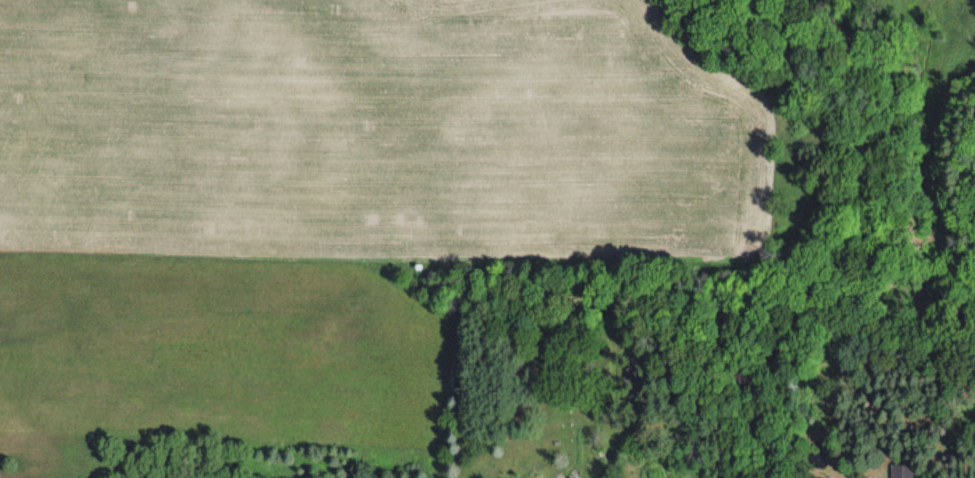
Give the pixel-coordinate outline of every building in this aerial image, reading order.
[(915,466),(892,466),(892,477),(915,477),(915,466)]
